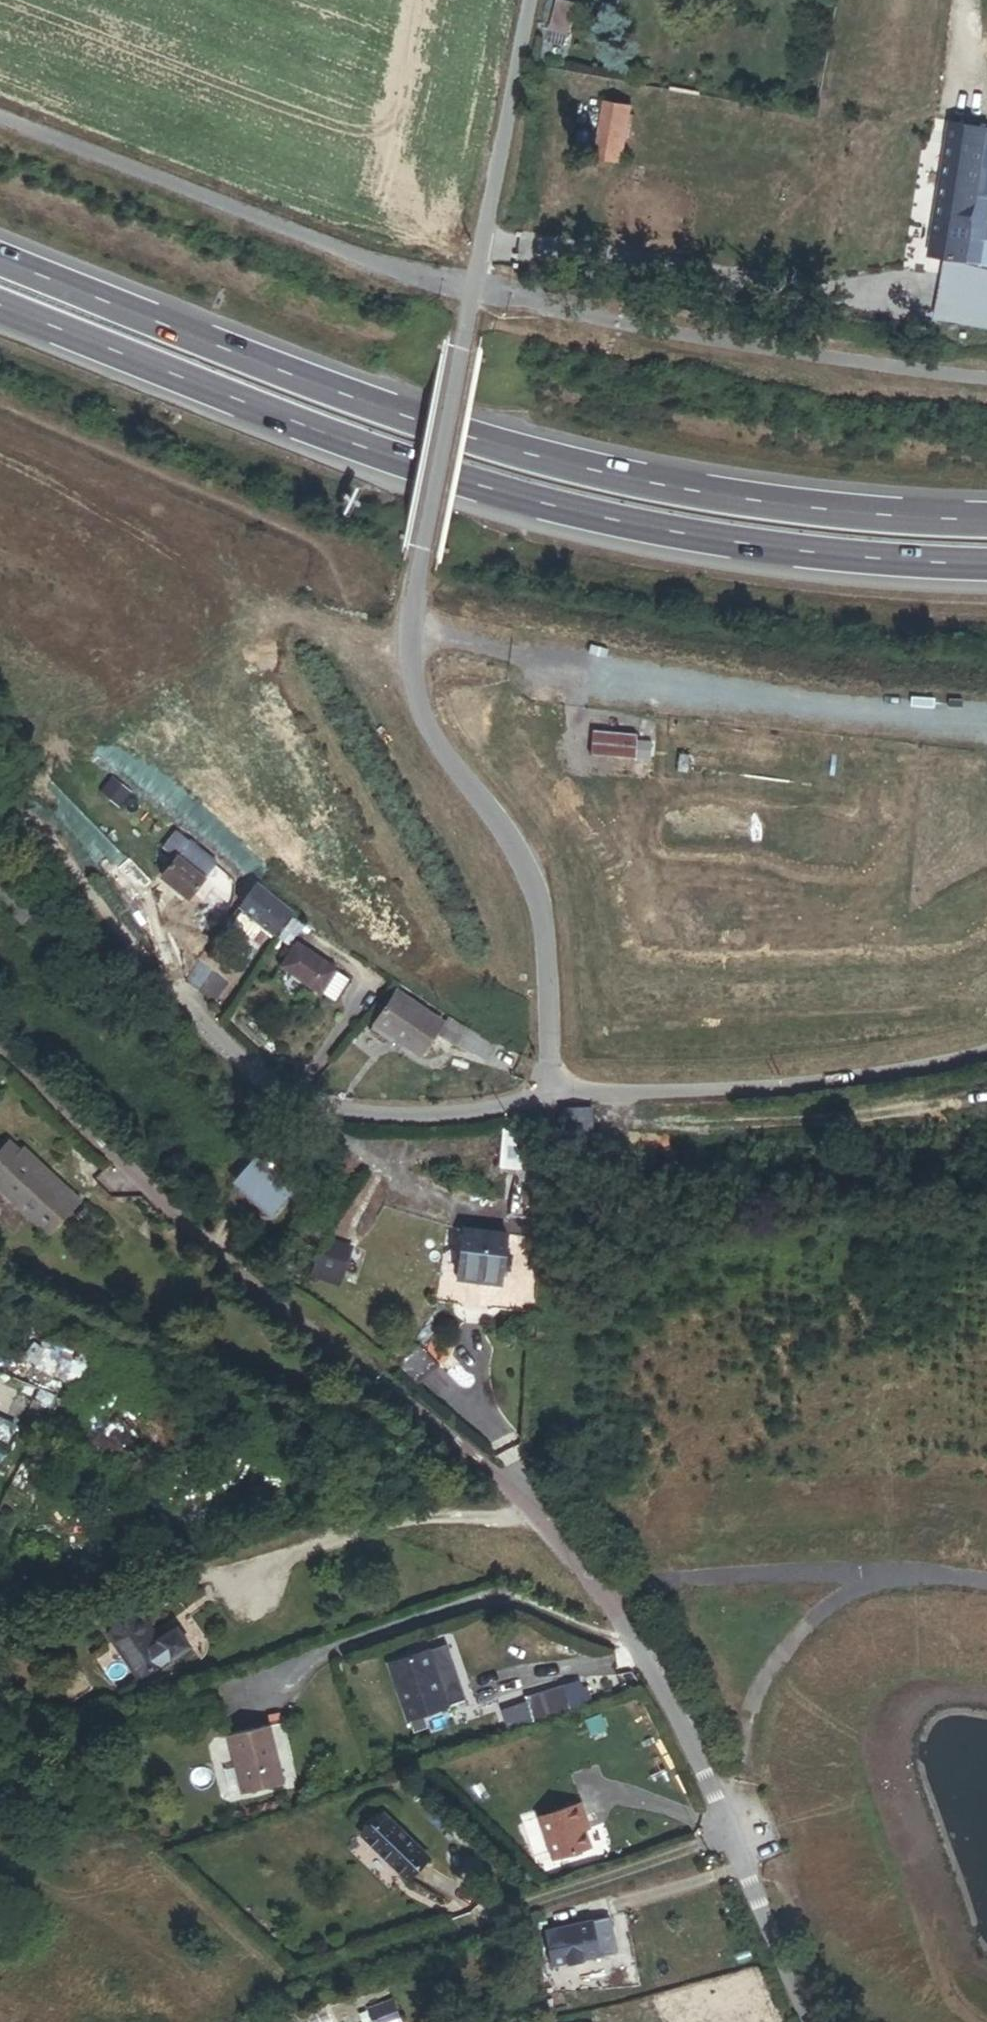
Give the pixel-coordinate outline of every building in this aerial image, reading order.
[(598,168),(624,172),(633,119),(607,114),(598,168)] [(985,210),(970,208),(976,157),(978,142),(941,138),(927,271),(961,275),(964,254),(986,257),(986,210),(985,210)] [(976,157),(970,208),(985,210),(986,195),(986,158),(976,157)] [(155,880),(158,877),(185,900),(198,884),(158,850),(142,869),(155,880)] [(48,900),(12,859),(0,870),(0,899),(21,923),(48,900)] [(169,918),(185,900),(158,877),(155,880),(142,895),(169,918)] [(234,929),(225,943),(246,959),(253,948),(266,957),(283,928),(248,901),(241,911),(245,914),(242,918),(271,938),(263,950),(234,929)] [(263,950),(271,938),(242,918),(234,929),(263,950)] [(298,942),(287,934),(272,956),(283,963),(298,942)] [(204,961),(188,983),(201,993),(217,971),(204,961)] [(327,1018),(342,996),(292,964),(278,986),(327,1018)] [(390,1009),(368,1042),(414,1073),(436,1040),(390,1009)] [(457,1044),(444,1037),(434,1056),(447,1063),(457,1044)] [(480,1080),(490,1061),(457,1044),(447,1063),(480,1080)] [(581,1149),(581,1126),(581,1111),(567,1111),(568,1149),(581,1149)] [(581,1126),(591,1126),(590,1111),(581,1111),(581,1126)] [(529,1134),(503,1133),(500,1168),(543,1171),(544,1149),(543,1149),(540,1116),(527,1118),(529,1134)] [(79,1201),(46,1171),(43,1175),(8,1143),(0,1152),(0,1194),(47,1237),(79,1201)] [(292,1201),(300,1191),(261,1156),(235,1183),(271,1215),(288,1197),(292,1201)] [(511,1213),(540,1215),(540,1203),(512,1201),(511,1213)] [(458,1276),(500,1282),(506,1235),(464,1230),(458,1276)] [(337,1254),(320,1248),(313,1267),(330,1273),(337,1254)] [(158,1640),(142,1618),(109,1640),(137,1681),(189,1645),(176,1627),(158,1640)] [(428,1651),(387,1665),(406,1722),(448,1708),(428,1651)] [(269,1727),(227,1737),(241,1796),(283,1786),(269,1727)] [(552,1861),(591,1849),(585,1832),(582,1821),(587,1820),(582,1804),(538,1818),(552,1861)] [(384,1816),(363,1839),(408,1882),(429,1859),(384,1816)] [(609,1938),(604,1939),(603,1933),(596,1935),(593,1922),(545,1931),(551,1967),(600,1958),(599,1956),(612,1954),(609,1938)] [(390,2001),(366,2011),(370,2021),(399,2021),(390,2001)]
